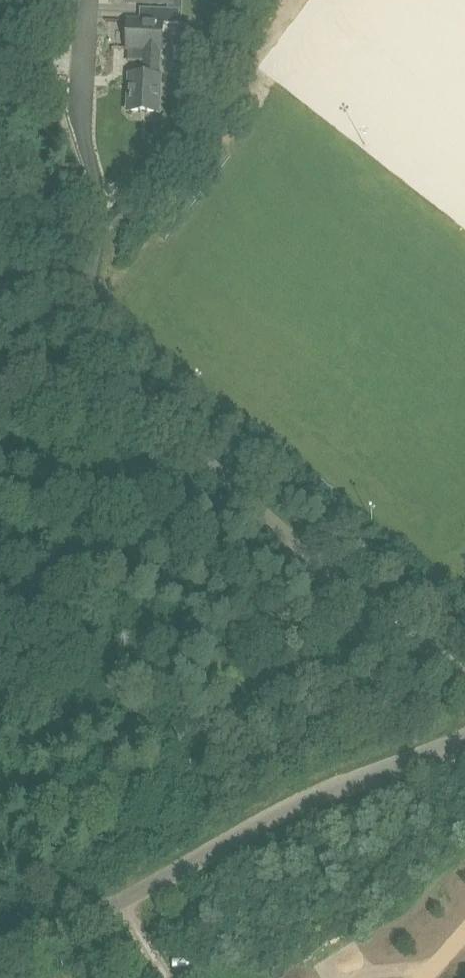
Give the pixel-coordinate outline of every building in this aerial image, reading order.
[(178,23),(179,9),(159,8),(158,21),(128,20),(127,48),(143,49),(142,76),(130,76),(129,110),(158,111),(161,23),(178,23)]
